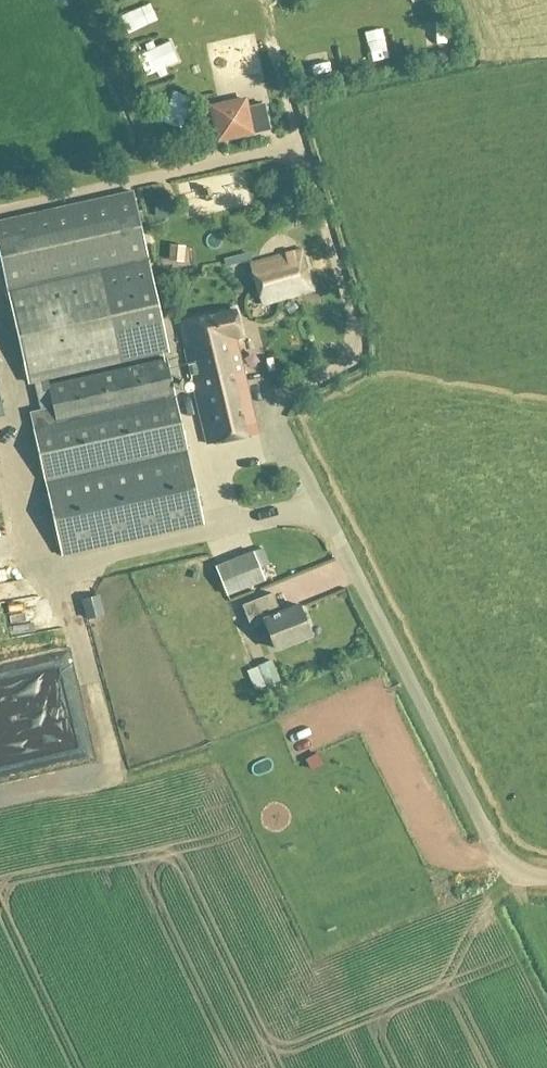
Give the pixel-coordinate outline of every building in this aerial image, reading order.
[(118,37),(142,29),(134,4),(109,13),(118,37)] [(424,55),(441,34),(423,20),(406,41),(424,55)] [(139,77),(159,67),(150,48),(130,58),(139,77)] [(300,55),(301,77),(322,75),(320,54),(300,55)] [(264,104),(246,108),(244,100),(211,107),(218,141),(269,130),(264,104)] [(178,103),(160,106),(164,129),(182,126),(178,103)] [(48,384),(46,379),(168,351),(132,192),(0,222),(0,257),(28,385),(34,384),(35,387),(48,384)] [(169,245),(168,260),(183,262),(185,247),(169,245)] [(313,291),(302,251),(251,264),(262,305),(313,291)] [(235,340),(241,338),(234,308),(176,323),(207,445),(258,433),(235,340)] [(48,384),(35,387),(41,412),(30,415),(63,557),(203,524),(180,423),(165,359),(48,386),(48,384)] [(253,550),(215,565),(227,595),(265,580),(253,550)] [(263,620),(275,650),(311,636),(298,604),(278,612),(271,593),(242,605),(250,625),(263,620)] [(98,595),(81,599),(85,620),(103,616),(98,595)] [(0,603),(0,634),(9,633),(3,603),(0,603)] [(271,661),(255,666),(264,688),(280,681),(271,661)]
